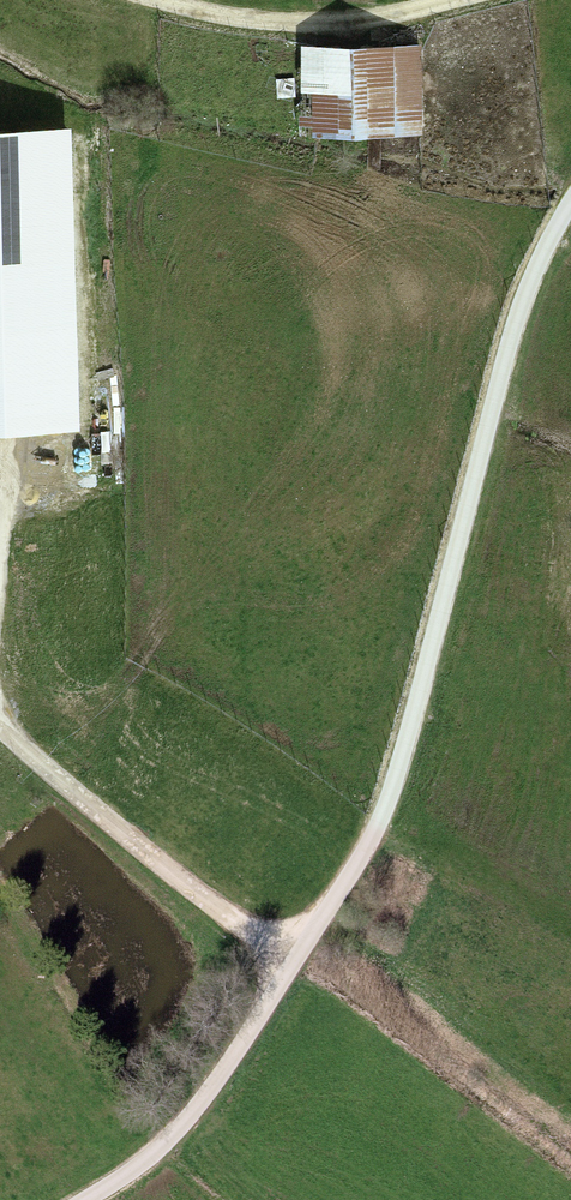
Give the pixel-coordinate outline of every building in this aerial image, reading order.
[(423,47),(301,49),(302,136),(424,134),(423,47)] [(81,432),(71,131),(0,133),(0,434),(81,432)]
